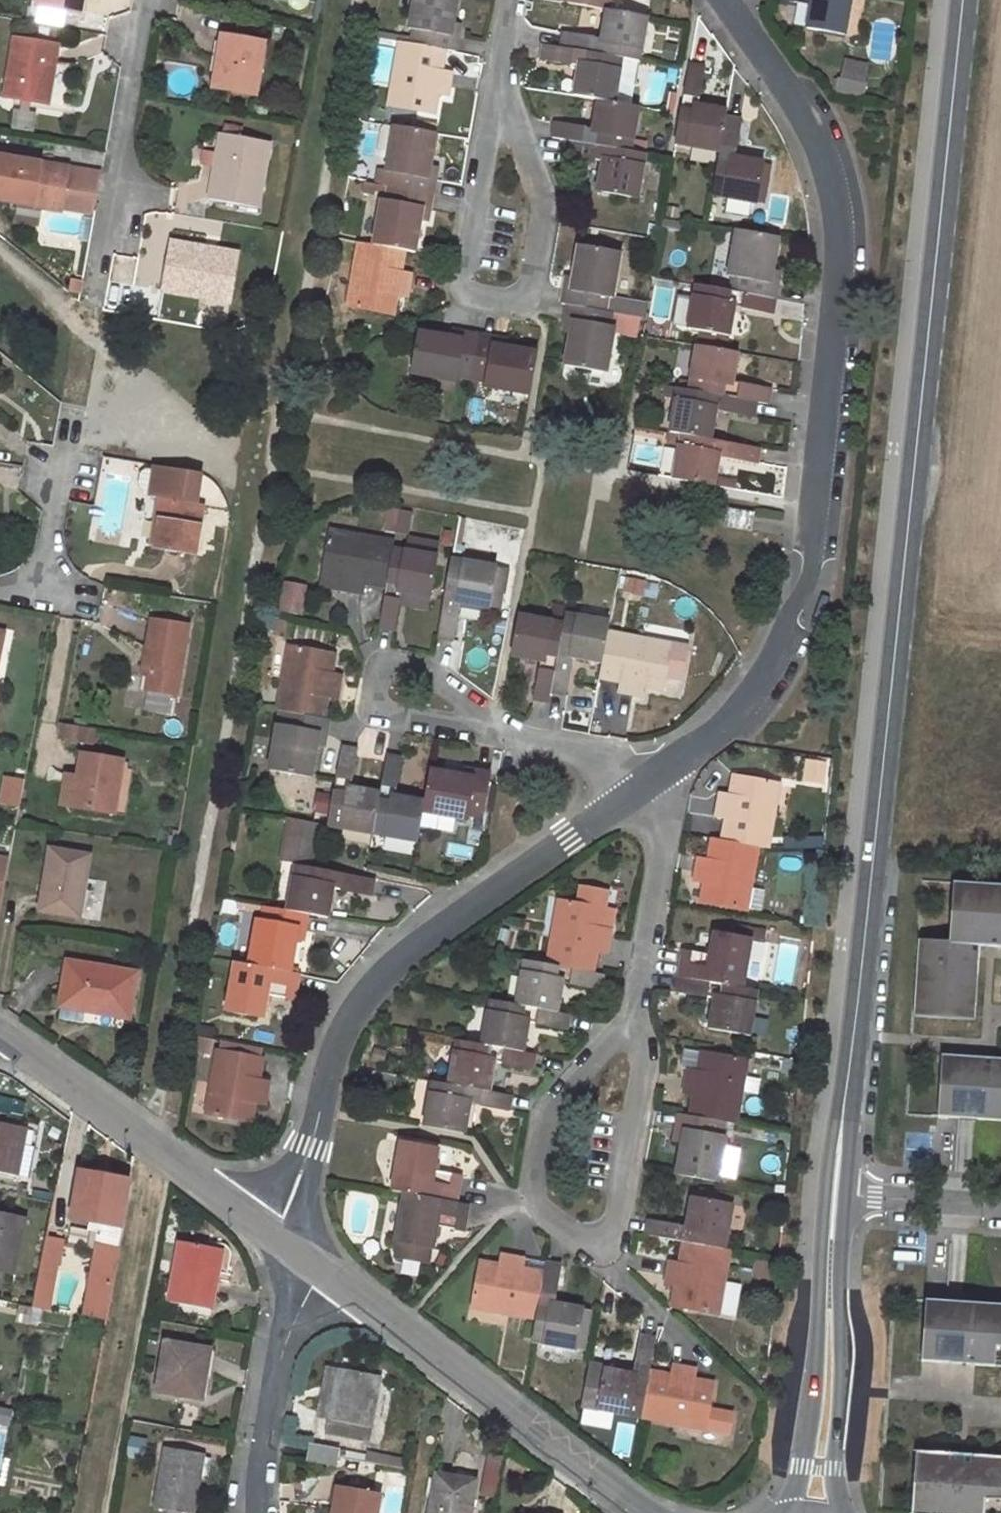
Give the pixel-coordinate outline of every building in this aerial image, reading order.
[(37,2),(79,9),(80,0),(38,0),(37,2)] [(409,28),(414,29),(412,43),(445,49),(455,51),(458,35),(444,33),(446,22),(450,22),(453,23),(457,0),(414,0),(409,28)] [(562,2),(606,10),(609,11),(611,0),(562,0),(562,2)] [(844,36),(850,0),(785,0),(785,1),(797,4),(793,26),(844,36)] [(600,39),(563,32),(560,48),(622,59),(637,62),(639,50),(640,50),(646,17),(609,11),(606,10),(600,39)] [(458,35),(460,24),(453,23),(450,22),(446,22),(444,33),(458,35)] [(214,87),(255,94),(264,45),(222,37),(214,87)] [(6,96),(47,103),(56,47),(15,40),(6,96)] [(399,41),(387,105),(433,113),(437,94),(446,95),(451,72),(441,71),(445,49),(412,43),(399,41)] [(541,60),(579,66),(574,95),(598,100),(615,103),(622,59),(560,48),(544,45),(541,60)] [(866,94),(869,61),(843,59),(839,92),(866,94)] [(727,110),(698,105),(705,68),(690,65),(676,143),(720,151),(726,117),(727,110)] [(598,100),(592,128),(556,122),(553,138),(566,141),(631,152),(639,107),(615,103),(598,100)] [(756,203),(763,163),(734,157),(741,119),(726,117),(720,151),(713,194),(725,196),(724,198),(756,203)] [(388,159),(386,172),(391,173),(388,186),(431,194),(434,179),(436,168),(430,166),(436,135),(386,126),(382,129),(377,153),(380,157),(388,159)] [(209,198),(256,208),(270,143),(222,133),(209,198)] [(564,155),(601,162),(596,191),(637,198),(645,154),(631,152),(566,141),(564,155)] [(90,214),(97,173),(67,168),(65,179),(50,177),(51,165),(0,157),(0,199),(90,214)] [(67,168),(51,165),(50,177),(65,179),(67,168)] [(380,171),(378,185),(388,186),(391,173),(386,172),(380,171)] [(368,191),(387,194),(388,186),(378,185),(369,183),(368,191)] [(414,252),(420,220),(427,221),(431,194),(388,186),(387,194),(386,201),(381,200),(373,245),(405,251),(414,252)] [(736,232),(728,277),(733,278),(730,292),(774,300),(777,284),(763,281),(765,271),(772,272),(778,239),(736,232)] [(359,242),(348,306),(394,314),(397,294),(389,293),(390,286),(408,289),(410,274),(401,272),(405,251),(373,245),(359,242)] [(172,243),(164,291),(228,302),(236,254),(172,243)] [(620,255),(578,248),(573,279),(567,278),(562,305),(568,306),(605,313),(608,298),(612,299),(620,255)] [(777,284),(779,273),(772,272),(765,271),(763,281),(777,284)] [(397,294),(406,296),(408,289),(390,286),(389,293),(397,294)] [(694,298),(688,329),(730,337),(734,308),(772,315),(774,300),(730,292),(697,286),(695,298),(694,298)] [(570,333),(565,366),(606,373),(614,329),(609,329),(612,314),(605,313),(568,306),(563,332),(570,333)] [(451,338),(418,333),(411,374),(455,381),(456,376),(472,379),(479,335),(453,331),(451,338)] [(486,381),(485,386),(529,394),(536,353),(503,347),(502,354),(492,352),(494,338),(479,335),(472,379),(486,381)] [(503,347),(505,339),(494,338),(492,352),(502,354),(503,347)] [(770,389),(732,383),(737,354),(697,347),(691,379),(693,379),(691,391),(756,402),(767,404),(770,389)] [(710,440),(715,411),(754,418),(756,402),(691,391),(678,389),(676,400),(675,399),(669,433),(682,436),(710,440)] [(669,433),(667,446),(678,448),(680,448),(682,436),(669,433)] [(713,487),(718,458),(757,464),(760,449),(710,440),(682,436),(680,448),(678,448),(673,480),(713,487)] [(157,547),(196,553),(204,505),(196,504),(200,477),(156,470),(155,475),(153,491),(152,497),(164,499),(157,547)] [(153,491),(155,475),(147,473),(142,477),(141,486),(144,490),(153,491)] [(718,481),(716,488),(733,491),(734,484),(718,481)] [(389,510),(387,529),(411,531),(412,512),(389,510)] [(727,511),(725,525),(750,529),(752,515),(727,511)] [(330,530),(322,576),(342,579),(343,572),(350,573),(347,591),(362,594),(364,583),(386,587),(392,550),(394,541),(330,530)] [(393,630),(401,592),(430,597),(437,557),(405,551),(405,552),(392,550),(386,587),(378,627),(393,630)] [(459,603),(497,609),(500,596),(502,596),(507,569),(462,561),(462,562),(451,560),(437,637),(452,640),(459,603)] [(342,579),(340,590),(347,591),(350,573),(343,572),(342,579)] [(645,583),(625,579),(623,590),(643,594),(645,583)] [(286,584),(281,611),(294,614),(299,587),(286,584)] [(511,655),(541,661),(534,698),(548,701),(549,691),(563,623),(551,621),(551,620),(519,615),(511,655)] [(566,695),(573,657),(602,662),(608,632),(610,622),(578,616),(578,617),(564,615),(563,623),(549,691),(566,695)] [(178,696),(189,625),(153,619),(144,666),(151,667),(149,676),(147,691),(178,696)] [(686,647),(608,632),(602,662),(599,678),(621,682),(619,692),(634,695),(637,677),(645,678),(643,686),(663,689),(665,679),(681,682),(686,647)] [(335,654),(288,646),(276,710),(283,711),(324,718),(328,697),(338,698),(339,684),(323,681),(324,672),(331,674),(335,654)] [(339,684),(341,675),(331,674),(324,672),(323,681),(339,684)] [(634,695),(642,696),(643,686),(645,678),(637,677),(634,695)] [(276,725),(269,769),(310,776),(315,744),(310,743),(312,733),(326,735),(329,719),(324,718),(283,711),(281,726),(276,725)] [(59,739),(86,744),(89,727),(63,723),(59,739)] [(315,744),(324,746),(326,735),(312,733),(310,743),(315,744)] [(350,787),(357,749),(341,747),(327,824),(339,825),(339,827),(372,833),(373,832),(380,792),(350,787)] [(59,805),(114,814),(122,762),(82,755),(78,776),(64,774),(59,805)] [(424,800),(395,794),(401,757),(386,755),(380,792),(373,832),(372,833),(384,833),(384,835),(416,842),(422,811),(424,800)] [(808,785),(823,787),(825,768),(810,767),(808,785)] [(473,770),(463,768),(461,775),(460,783),(470,784),(473,770)] [(460,783),(461,775),(429,769),(424,800),(422,811),(467,819),(467,814),(482,816),(489,773),(473,770),(470,784),(460,783)] [(20,807),(26,780),(8,777),(3,803),(20,807)] [(718,801),(715,816),(725,818),(721,840),(757,846),(768,848),(779,784),(732,777),(729,796),(736,797),(735,804),(718,801)] [(729,796),(719,794),(718,801),(735,804),(736,797),(729,796)] [(288,818),(280,861),(294,864),(310,867),(314,846),(298,843),(302,820),(288,818)] [(314,846),(318,823),(302,820),(298,843),(314,846)] [(706,859),(698,858),(695,873),(712,876),(710,883),(702,882),(699,902),(745,910),(757,846),(721,840),(711,838),(706,859)] [(91,856),(51,849),(40,911),(81,917),(91,856)] [(10,860),(0,858),(0,914),(10,860)] [(328,918),(333,888),(371,896),(373,881),(296,866),(294,877),(293,876),(287,910),(309,914),(328,918)] [(695,873),(694,881),(702,882),(710,883),(712,876),(695,873)] [(959,943),(963,883),(954,882),(949,942),(959,943)] [(963,883),(959,943),(949,942),(919,940),(913,1016),(975,1020),(980,952),(980,946),(992,947),(1000,947),(1000,886),(963,883)] [(603,908),(606,891),(579,886),(576,904),(603,908)] [(591,935),(592,927),(599,928),(603,908),(576,904),(558,900),(547,964),(592,972),(596,951),(606,953),(608,938),(591,935)] [(261,920),(256,919),(248,964),(291,972),(297,939),(289,938),(291,927),(306,930),(309,914),(287,910),(263,906),(261,920)] [(610,930),(613,910),(603,908),(599,928),(610,930)] [(297,939),(304,940),(306,930),(291,927),(289,938),(297,939)] [(591,935),(608,938),(610,930),(599,928),(592,927),(591,935)] [(710,954),(683,950),(678,976),(742,987),(750,939),(714,933),(710,954)] [(557,1011),(562,982),(599,989),(602,974),(592,972),(547,964),(525,960),(523,973),(521,973),(516,1004),(557,1011)] [(137,974),(69,962),(62,1002),(99,1009),(98,1013),(129,1019),(137,974)] [(235,962),(226,1010),(264,1017),(268,995),(293,999),(298,973),(291,972),(248,964),(235,962)] [(678,976),(675,992),(713,998),(709,1027),(748,1034),(756,1003),(753,1002),(756,990),(742,987),(678,976)] [(522,1051),(529,1021),(566,1028),(568,1014),(557,1011),(516,1004),(491,999),(489,1012),(487,1011),(482,1043),(522,1051)] [(99,1009),(62,1002),(61,1007),(98,1013),(99,1009)] [(489,1090),(494,1061),(532,1068),(535,1053),(522,1051),(482,1043),(457,1038),(455,1051),(454,1051),(448,1083),(489,1090)] [(216,1051),(205,1113),(251,1122),(254,1102),(264,1104),(268,1082),(257,1080),(262,1059),(216,1051)] [(686,1077),(683,1092),(693,1094),(690,1115),(723,1121),(736,1124),(747,1060),(701,1052),(698,1072),(705,1073),(704,1080),(686,1077)] [(952,1056),(941,1055),(937,1114),(937,1117),(948,1117),(952,1056)] [(948,1117),(1000,1121),(1000,1059),(986,1058),(952,1056),(948,1117)] [(698,1072),(687,1070),(686,1077),(704,1080),(705,1073),(698,1072)] [(465,1132),(471,1102),(508,1109),(510,1094),(489,1090),(448,1083),(433,1080),(432,1092),(430,1092),(425,1124),(465,1132)] [(688,1143),(682,1142),(676,1174),(718,1181),(725,1137),(721,1136),(723,1121),(690,1115),(680,1114),(677,1130),(690,1133),(688,1143)] [(30,1178),(35,1153),(22,1151),(27,1129),(0,1124),(0,1172),(30,1178)] [(677,1130),(675,1141),(682,1142),(688,1143),(690,1133),(677,1130)] [(439,1148),(403,1141),(393,1189),(406,1192),(457,1202),(463,1175),(435,1170),(439,1148)] [(82,1173),(73,1217),(91,1221),(90,1229),(100,1231),(85,1315),(106,1319),(131,1182),(82,1173)] [(732,1204),(733,1194),(699,1187),(697,1197),(732,1204)] [(457,1202),(406,1192),(396,1242),(399,1243),(396,1257),(429,1263),(432,1249),(434,1250),(439,1225),(464,1230),(468,1204),(457,1202)] [(686,1226),(649,1220),(646,1234),(683,1241),(724,1249),(724,1239),(726,1239),(732,1204),(697,1197),(692,1196),(686,1226)] [(15,1273),(24,1220),(0,1216),(0,1271),(15,1273)] [(34,1306),(51,1309),(64,1241),(47,1238),(34,1306)] [(214,1248),(181,1241),(169,1301),(211,1309),(217,1280),(226,1281),(231,1252),(228,1248),(225,1245),(216,1242),(214,1248)] [(676,1286),(672,1305),(718,1313),(730,1250),(724,1249),(683,1241),(680,1263),(670,1262),(665,1284),(676,1286)] [(509,1255),(499,1254),(498,1263),(497,1270),(505,1272),(509,1255)] [(471,1306),(534,1317),(545,1261),(509,1255),(505,1272),(497,1270),(498,1263),(479,1260),(471,1306)] [(541,1341),(575,1347),(582,1307),(554,1302),(561,1264),(545,1261),(534,1317),(530,1339),(542,1339),(541,1341)] [(931,1362),(935,1301),(925,1301),(921,1361),(931,1362)] [(931,1362),(975,1365),(994,1366),(995,1346),(996,1336),(1000,1337),(1000,1306),(947,1302),(935,1301),(931,1362)] [(605,1369),(598,1409),(630,1416),(631,1414),(641,1416),(649,1370),(655,1339),(641,1336),(634,1374),(605,1369)] [(210,1350),(167,1342),(158,1389),(202,1397),(210,1350)] [(680,1367),(673,1365),(671,1374),(670,1382),(677,1383),(680,1367)] [(340,1369),(327,1366),(318,1413),(330,1414),(335,1384),(337,1384),(340,1369)] [(640,1417),(730,1433),(733,1414),(709,1409),(714,1382),(694,1379),(695,1369),(680,1367),(677,1383),(670,1382),(671,1374),(649,1370),(641,1416),(640,1417)] [(380,1376),(340,1369),(337,1384),(335,1384),(330,1414),(326,1435),(368,1443),(380,1376)] [(339,1450),(310,1444),(308,1460),(336,1465),(337,1457),(339,1450)] [(165,1447),(154,1507),(189,1512),(197,1512),(206,1455),(165,1447)] [(365,1462),(366,1455),(339,1450),(337,1457),(365,1462)] [(914,1453),(910,1512),(920,1512),(924,1454),(914,1453)] [(920,1512),(983,1512),(984,1499),(985,1489),(1000,1490),(1000,1459),(964,1457),(924,1454),(920,1512)] [(437,1474),(429,1512),(473,1512),(478,1481),(437,1474)] [(339,1486),(335,1512),(377,1512),(380,1493),(339,1486)] [(985,1489),(984,1499),(1000,1500),(1000,1490),(985,1489)]
